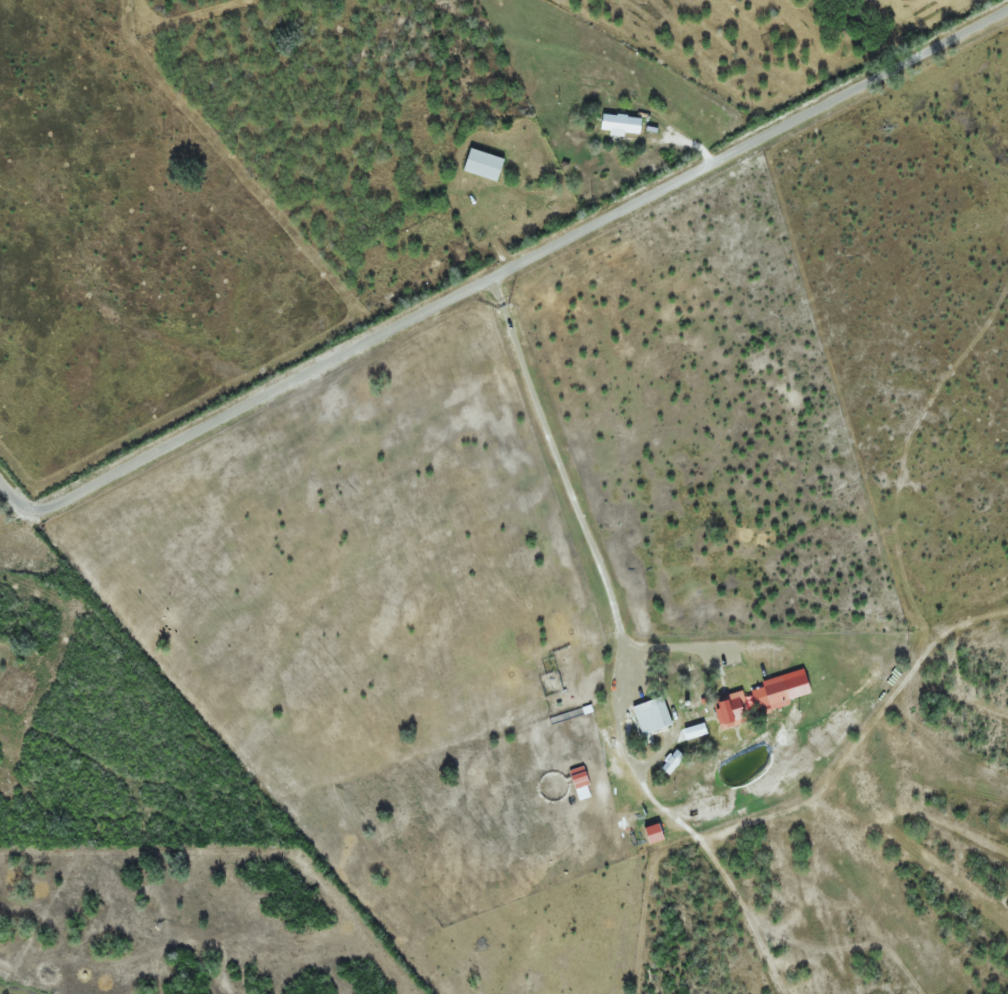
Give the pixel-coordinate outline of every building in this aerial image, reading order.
[(597,133),(638,133),(638,115),(597,115),(597,133)] [(500,158),(466,148),(459,171),(493,182),(500,158)] [(767,710),(786,704),(777,675),(758,681),(767,710)] [(710,698),(717,728),(746,721),(739,691),(710,698)] [(668,724),(659,696),(629,706),(638,734),(668,724)]
